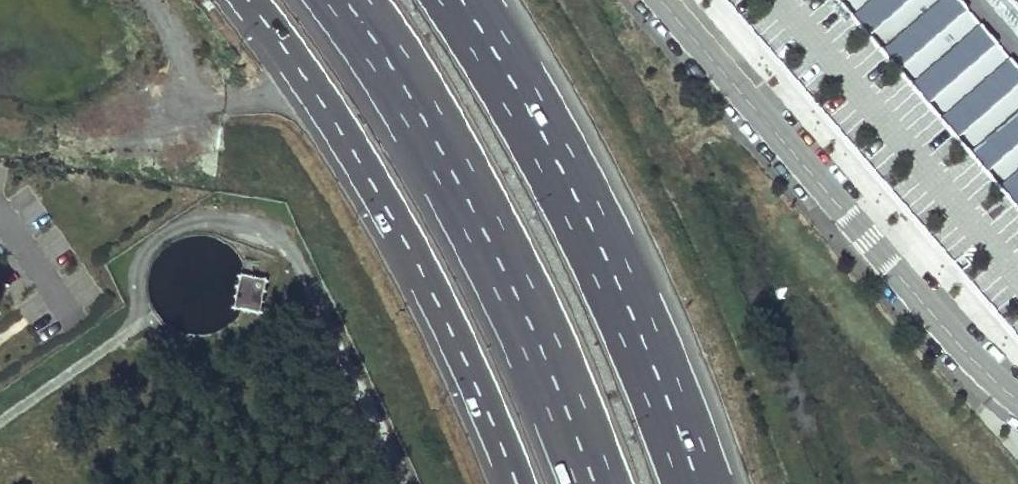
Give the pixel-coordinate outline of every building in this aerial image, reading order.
[(1017,345),(1017,0),(721,0),(1017,345)] [(238,278),(234,314),(262,317),(266,281),(238,278)]
